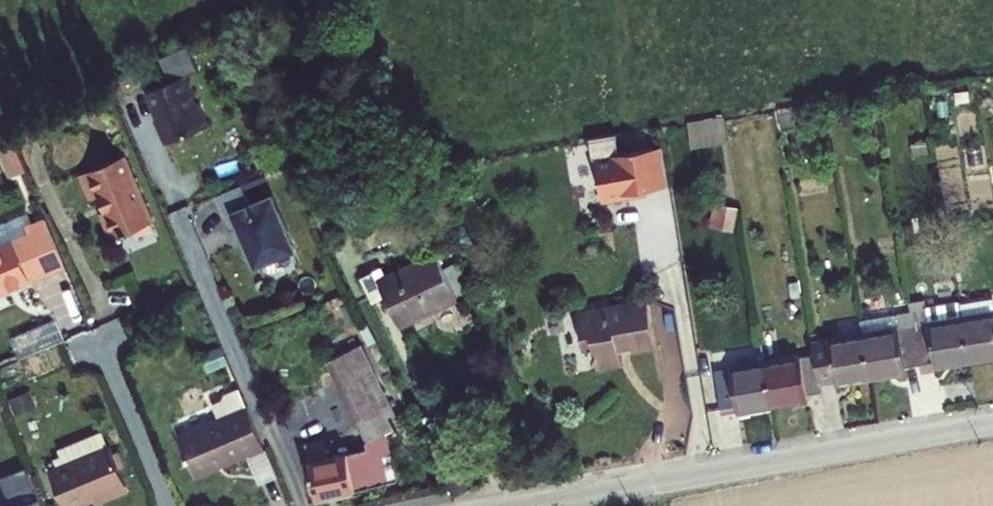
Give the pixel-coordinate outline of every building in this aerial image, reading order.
[(174,74),(150,84),(170,135),(210,118),(201,96),(199,97),(187,70),(202,63),(190,37),(163,49),(174,74)] [(693,145),(730,139),(726,112),(689,118),(693,145)] [(615,134),(586,139),(589,159),(596,160),(596,164),(601,194),(608,199),(634,194),(636,191),(668,185),(662,146),(624,152),(623,156),(619,153),(615,134)] [(127,145),(82,163),(93,189),(102,185),(108,200),(103,202),(115,230),(156,212),(127,145)] [(256,197),(248,177),(220,187),(234,223),(245,219),(260,258),(299,243),(278,189),(256,197)] [(714,200),(712,224),(737,227),(739,203),(714,200)] [(69,258),(48,209),(30,217),(33,224),(0,238),(0,288),(69,258)] [(372,261),(359,267),(370,292),(384,285),(399,314),(456,287),(433,241),(376,269),(372,261)] [(960,302),(968,348),(992,344),(992,297),(990,283),(958,288),(960,302)] [(646,288),(574,298),(580,336),(591,335),(594,354),(615,351),(612,332),(628,331),(630,343),(652,339),(646,288)] [(923,296),(908,299),(916,349),(931,346),(932,354),(968,348),(960,302),(925,308),(923,296)] [(892,299),(857,305),(860,319),(894,314),(892,301),(892,299)] [(894,314),(860,319),(867,365),(902,359),(900,352),(916,349),(908,299),(892,301),(894,314)] [(812,327),(813,337),(818,363),(819,365),(833,363),(834,370),(867,365),(860,319),(812,327)] [(813,337),(762,345),(770,391),(807,385),(806,379),(821,377),(819,365),(818,363),(813,337)] [(364,345),(331,360),(369,444),(318,454),(326,494),(395,481),(386,434),(399,427),(401,426),(364,345)] [(762,345),(716,354),(722,392),(737,390),(738,397),(770,391),(762,345)] [(226,419),(182,437),(200,478),(257,454),(259,459),(274,452),(254,406),(247,388),(232,394),(230,400),(220,404),(226,419)] [(399,427),(386,434),(395,481),(408,478),(399,427)] [(54,461),(57,469),(109,447),(103,433),(58,452),(61,458),(54,461)] [(49,472),(64,505),(79,505),(127,486),(111,446),(109,447),(57,469),(49,472)] [(26,468),(0,478),(0,479),(10,505),(21,505),(39,499),(26,468)]
